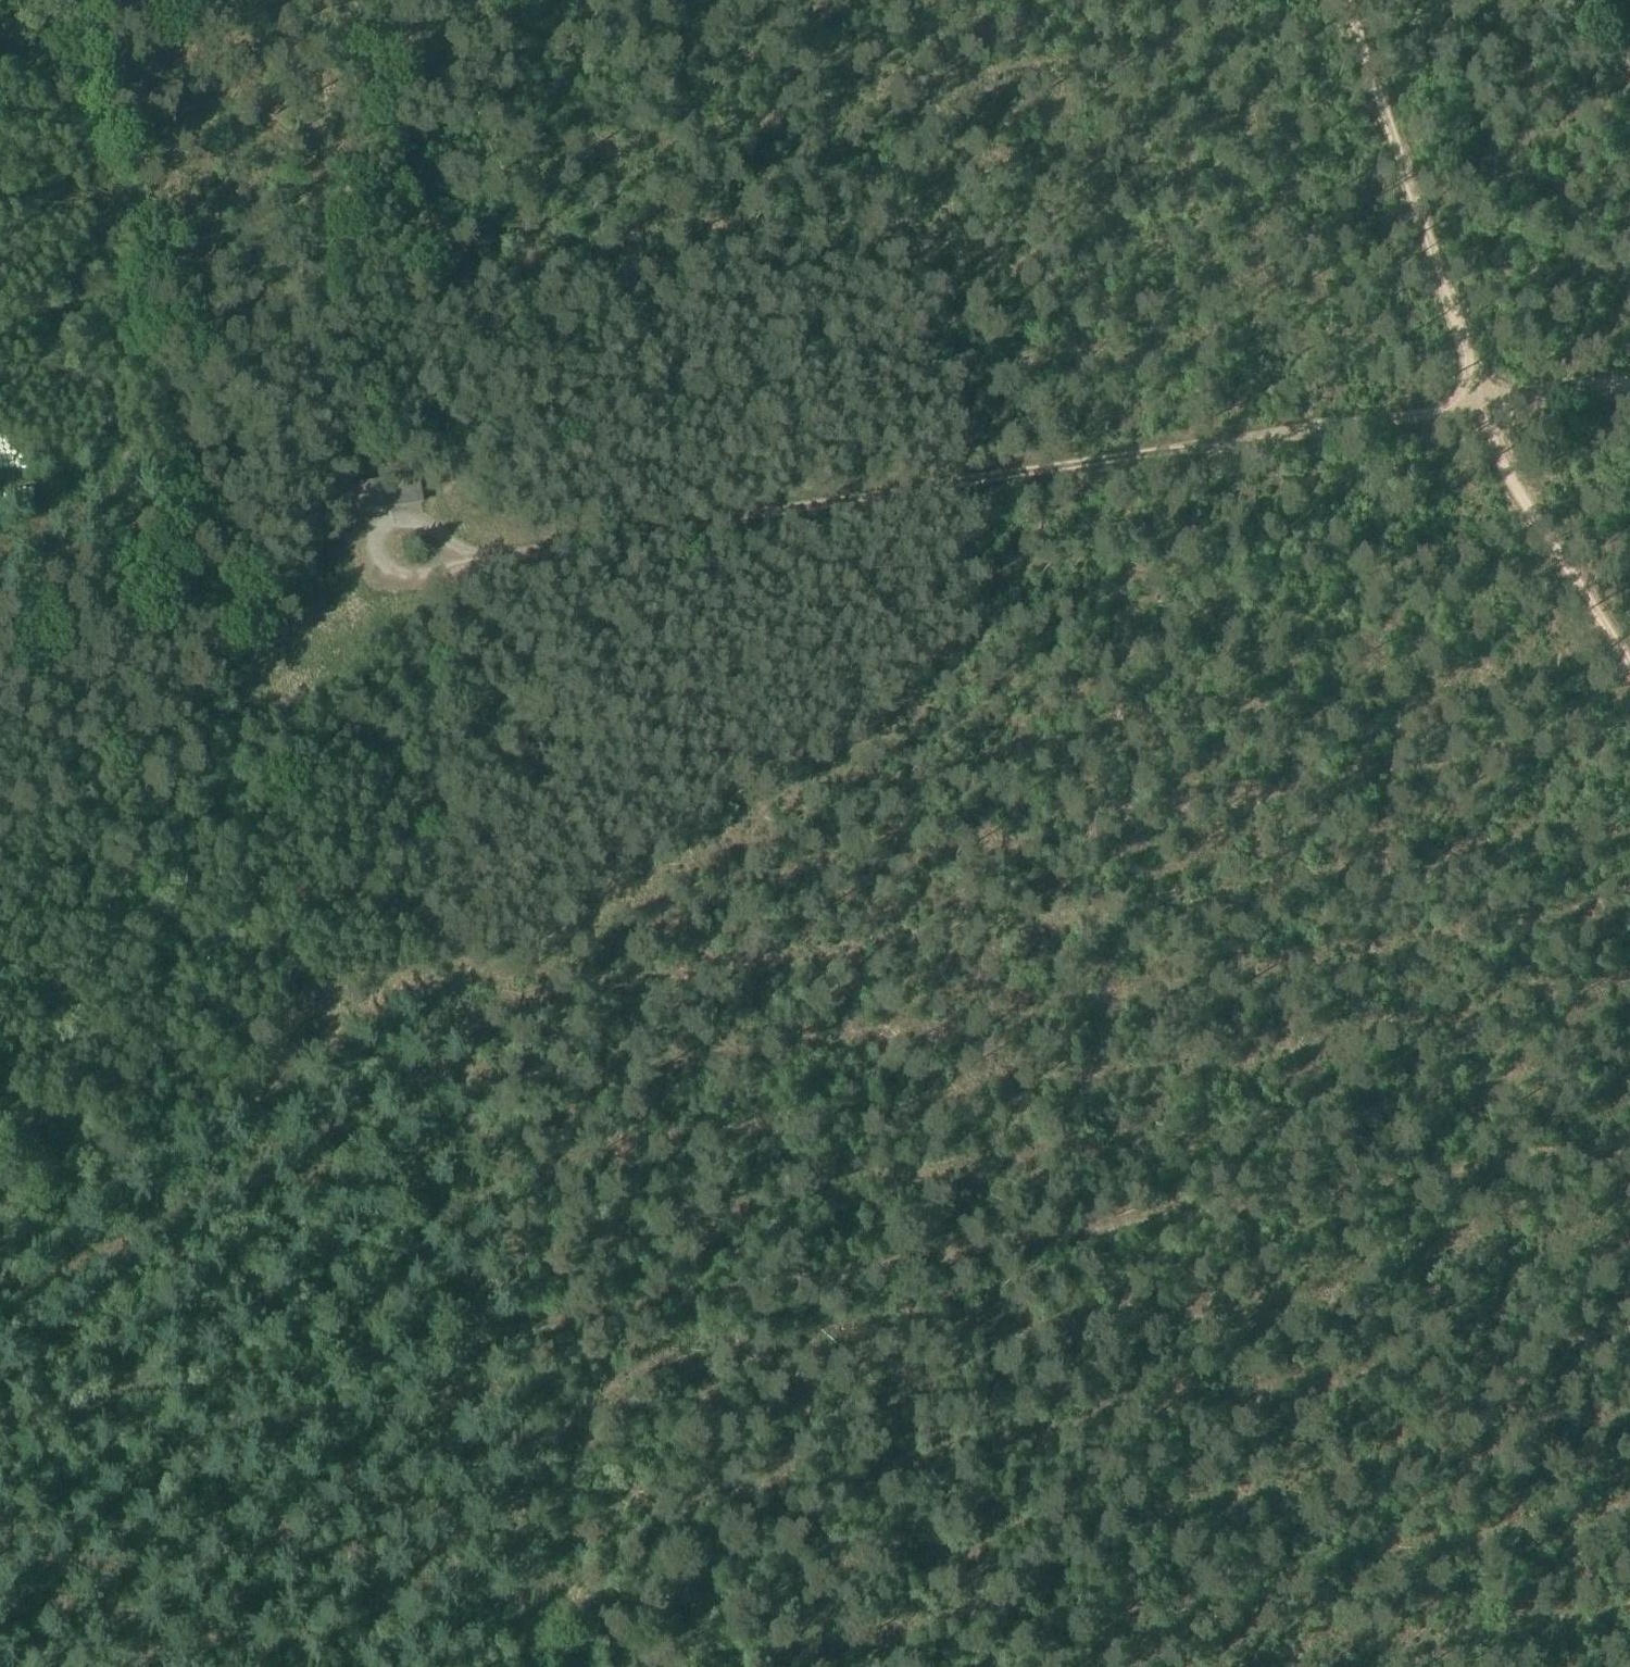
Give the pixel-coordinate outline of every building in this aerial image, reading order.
[(0,481),(0,502),(30,498),(28,478),(0,481)] [(421,505),(417,480),(355,489),(359,513),(421,505)]
